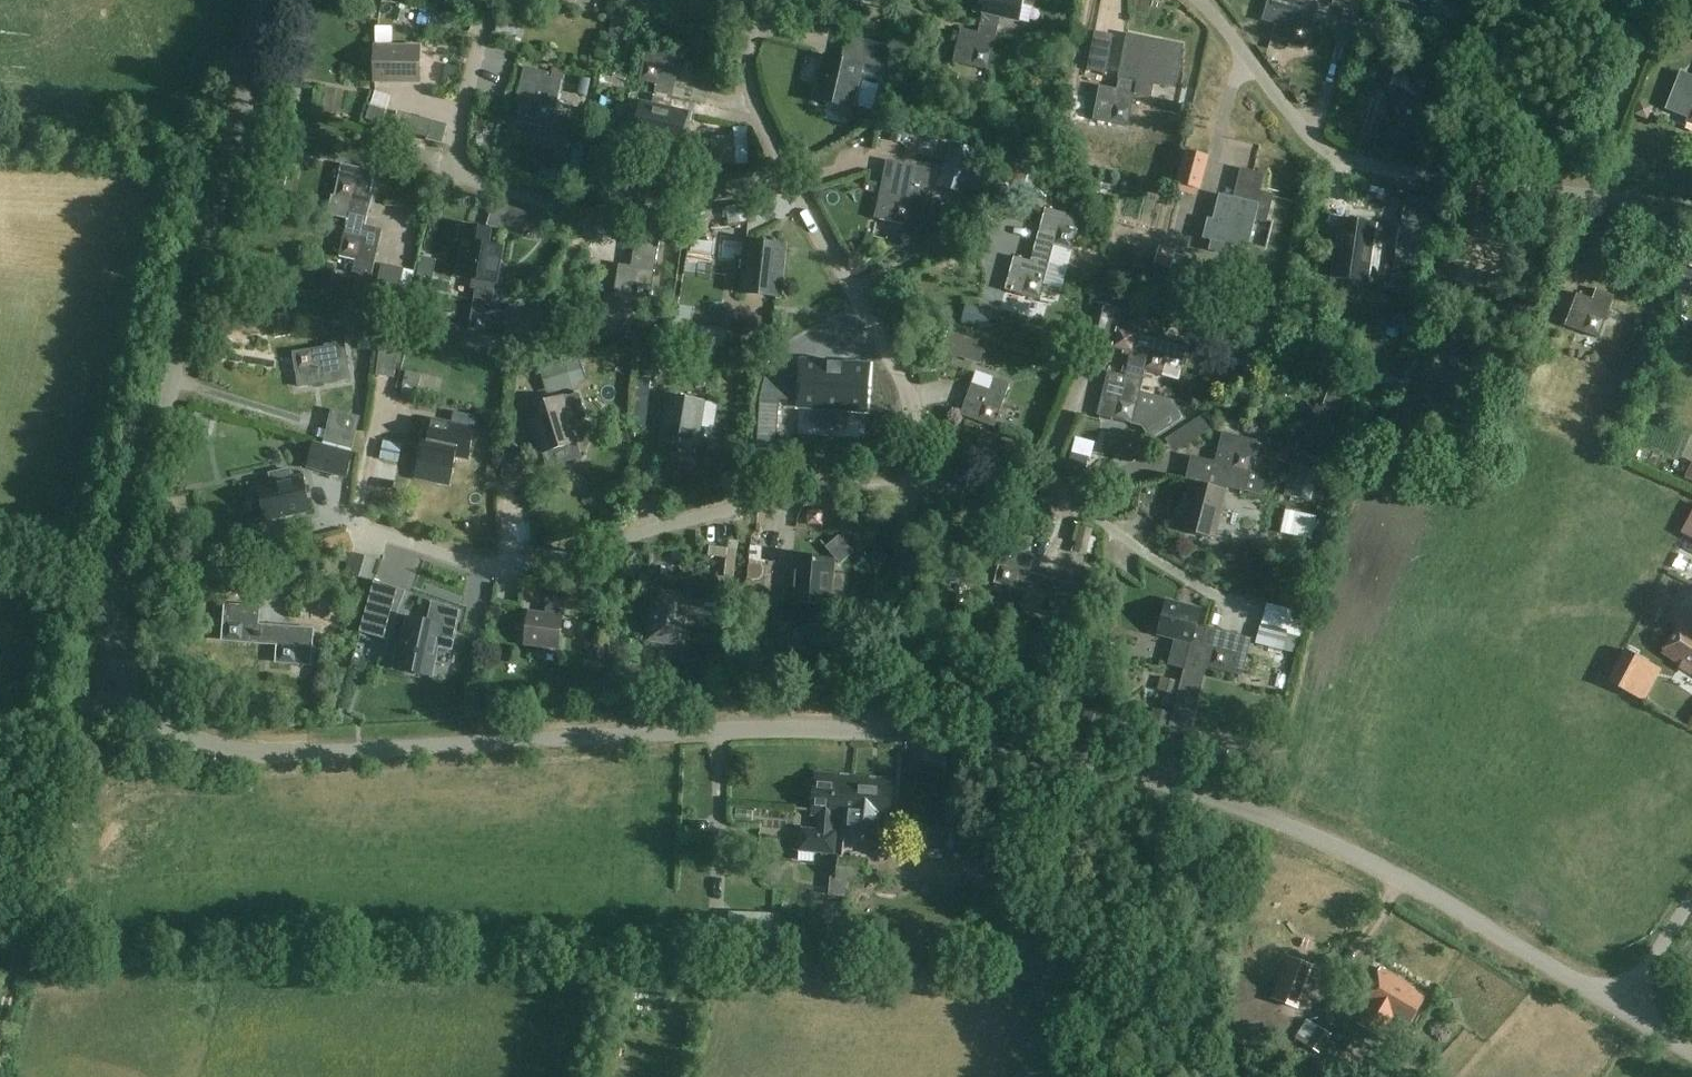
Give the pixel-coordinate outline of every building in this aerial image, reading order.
[(479,0),(454,0),(453,7),(476,13),(479,0)] [(635,9),(630,1),(625,0),(620,0),(616,16),(626,17),(633,18),(635,9)] [(997,29),(1000,16),(1018,20),(1021,5),(1035,8),(1036,0),(987,0),(981,25),(988,27),(989,23),(995,24),(994,28),(997,29)] [(1317,4),(1303,0),(1269,0),(1263,20),(1276,24),(1272,37),(1288,42),(1290,48),(1301,51),(1306,46),(1314,15),(1315,15),(1318,4),(1317,4)] [(1333,7),(1345,11),(1348,0),(1335,0),(1333,7)] [(613,15),(607,40),(621,43),(626,17),(616,16),(613,15)] [(989,70),(997,29),(994,28),(995,24),(989,23),(988,27),(981,25),(979,35),(960,31),(953,63),(989,70)] [(1127,37),(1119,81),(1127,83),(1128,79),(1133,80),(1132,85),(1135,86),(1133,94),(1133,95),(1153,99),(1155,85),(1173,88),(1181,46),(1127,37)] [(820,84),(816,103),(850,110),(854,92),(857,93),(863,66),(883,71),(888,49),(849,40),(844,62),(829,59),(824,57),(818,84),(820,84)] [(422,84),(422,47),(375,46),(375,84),(422,84)] [(661,97),(672,100),(674,89),(672,88),(679,57),(645,49),(638,81),(655,85),(652,97),(657,98),(657,94),(661,95),(661,97)] [(1090,59),(1088,71),(1107,74),(1109,62),(1090,59)] [(589,62),(587,70),(596,72),(598,64),(589,62)] [(459,81),(462,69),(445,65),(442,76),(459,81)] [(522,89),(513,130),(548,138),(560,82),(547,79),(542,78),(543,75),(524,70),(520,88),(522,89)] [(549,71),(547,79),(560,82),(562,74),(549,71)] [(1665,109),(1687,117),(1686,122),(1691,124),(1691,76),(1679,71),(1665,109)] [(602,77),(599,90),(611,93),(614,80),(602,77)] [(1099,88),(1093,121),(1128,127),(1133,95),(1133,94),(1135,86),(1132,85),(1133,80),(1128,79),(1127,83),(1119,81),(1118,91),(1099,88)] [(1426,94),(1428,82),(1408,79),(1406,91),(1389,87),(1384,118),(1417,125),(1423,94),(1426,94)] [(670,109),(672,100),(661,97),(661,95),(657,94),(657,98),(652,97),(650,106),(652,109),(645,140),(678,147),(686,113),(670,109)] [(629,104),(608,99),(598,138),(620,143),(629,104)] [(1641,101),(1636,113),(1648,118),(1653,106),(1641,101)] [(382,126),(387,111),(371,106),(366,120),(382,126)] [(439,144),(444,125),(412,116),(407,134),(429,140),(429,141),(439,144)] [(892,133),(891,142),(904,144),(906,136),(892,133)] [(951,143),(938,187),(967,196),(980,152),(951,143)] [(1186,151),(1178,183),(1200,189),(1208,157),(1186,151)] [(1002,156),(994,180),(1024,190),(1032,166),(1002,156)] [(880,206),(877,220),(910,226),(911,218),(922,220),(923,215),(926,200),(927,197),(929,187),(932,173),(910,169),(893,166),(888,164),(885,179),(883,189),(883,191),(880,206)] [(358,215),(368,218),(371,206),(367,205),(374,174),(342,166),(334,199),(350,202),(347,214),(351,214),(352,210),(357,211),(358,215)] [(1268,224),(1275,196),(1262,192),(1266,176),(1241,169),(1233,202),(1231,213),(1214,209),(1206,241),(1240,250),(1248,219),(1268,224)] [(1002,216),(1013,187),(994,180),(984,210),(1002,216)] [(1186,191),(1184,199),(1197,202),(1199,194),(1186,191)] [(706,215),(720,213),(717,193),(703,195),(706,215)] [(723,217),(740,215),(738,197),(721,198),(723,217)] [(1407,198),(1398,265),(1425,268),(1433,202),(1407,198)] [(484,225),(501,231),(508,207),(491,201),(484,225)] [(366,229),(368,218),(358,215),(357,211),(352,210),(351,214),(347,214),(344,225),(347,227),(340,257),(355,261),(353,272),(369,276),(380,232),(366,229)] [(1015,260),(1007,291),(1039,300),(1047,268),(1049,260),(1053,247),(1071,251),(1079,219),(1046,210),(1036,248),(1035,253),(1032,264),(1015,260)] [(1371,266),(1376,226),(1350,222),(1347,245),(1330,243),(1326,277),(1359,281),(1361,265),(1371,266)] [(485,294),(495,295),(497,283),(494,283),(499,250),(486,248),(489,230),(469,227),(461,278),(476,280),(474,292),(480,293),(481,289),(485,289),(485,294)] [(657,275),(659,261),(660,243),(661,230),(638,228),(637,241),(633,269),(618,267),(614,301),(649,305),(653,274),(657,275)] [(722,249),(724,235),(700,231),(698,245),(722,249)] [(736,258),(733,293),(739,293),(739,295),(782,300),(788,246),(745,241),(743,259),(736,258)] [(1687,241),(1679,264),(1691,268),(1691,243),(1687,241)] [(1185,257),(1159,249),(1153,268),(1179,276),(1185,257)] [(1690,291),(1691,286),(1691,272),(1683,269),(1676,286),(1690,291)] [(1391,290),(1408,293),(1416,294),(1420,274),(1394,270),(1391,290)] [(417,273),(415,289),(430,291),(432,275),(417,273)] [(493,306),(495,295),(485,294),(485,289),(481,289),(480,293),(474,292),(473,302),(474,303),(469,335),(504,341),(509,308),(493,306)] [(1608,310),(1613,296),(1593,289),(1589,300),(1573,294),(1562,324),(1595,337),(1605,309),(1608,310)] [(388,292),(385,308),(397,310),(400,294),(388,292)] [(678,304),(673,341),(691,343),(693,327),(696,307),(678,304)] [(990,315),(965,306),(959,323),(985,332),(990,315)] [(1104,342),(1110,315),(1096,311),(1090,338),(1104,342)] [(1255,321),(1249,337),(1263,343),(1269,326),(1255,321)] [(904,335),(912,330),(908,323),(899,328),(904,335)] [(728,349),(730,333),(693,327),(691,343),(728,349)] [(360,328),(358,342),(372,343),(374,329),(360,328)] [(564,349),(581,338),(574,328),(557,339),(564,349)] [(950,331),(940,357),(953,361),(962,335),(950,331)] [(1118,331),(1114,349),(1133,353),(1127,379),(1134,381),(1135,376),(1139,377),(1137,382),(1142,383),(1145,370),(1162,374),(1166,358),(1182,362),(1186,346),(1170,343),(1118,331)] [(404,335),(382,332),(377,377),(394,379),(396,364),(401,365),(404,335)] [(340,364),(337,347),(292,354),(298,388),(351,379),(349,362),(340,364)] [(663,378),(665,353),(643,351),(641,376),(663,378)] [(932,359),(921,359),(922,375),(933,374),(932,359)] [(1247,378),(1257,372),(1252,365),(1243,371),(1247,378)] [(405,374),(402,389),(418,392),(421,378),(405,374)] [(1010,387),(980,377),(976,375),(973,386),(962,417),(994,429),(1005,398),(1006,398),(1010,387)] [(1106,385),(1099,417),(1133,425),(1148,428),(1148,429),(1147,429),(1148,429),(1156,441),(1157,442),(1170,433),(1188,421),(1187,420),(1181,411),(1174,402),(1174,401),(1155,396),(1140,393),(1142,383),(1137,382),(1139,377),(1135,376),(1134,381),(1127,379),(1125,389),(1106,385)] [(867,423),(867,381),(835,381),(803,381),(803,423),(835,423),(867,423)] [(1385,387),(1383,402),(1397,405),(1400,390),(1385,387)] [(588,420),(580,394),(567,398),(566,397),(537,406),(541,416),(530,420),(541,457),(581,444),(575,423),(588,420)] [(699,449),(707,402),(668,395),(661,442),(699,449)] [(779,402),(759,401),(758,415),(778,417),(779,402)] [(324,443),(352,450),(361,418),(332,411),(324,443)] [(1203,416),(1195,421),(1173,436),(1181,449),(1211,429),(1203,416)] [(425,434),(418,467),(451,473),(453,466),(454,460),(467,462),(473,432),(435,424),(433,436),(425,434)] [(773,461),(774,433),(750,433),(749,461),(773,461)] [(1213,477),(1212,477),(1219,479),(1220,476),(1225,477),(1224,481),(1228,482),(1227,488),(1244,492),(1261,496),(1266,475),(1249,471),(1256,442),(1223,434),(1216,463),(1213,477)] [(1090,458),(1094,442),(1075,437),(1071,453),(1090,458)] [(317,443),(311,467),(347,477),(354,453),(317,443)] [(1303,501),(1311,471),(1292,466),(1285,496),(1303,501)] [(291,479),(289,470),(270,474),(272,483),(258,486),(265,520),(310,511),(303,477),(291,479)] [(1192,484),(1181,531),(1214,539),(1226,492),(1227,488),(1228,482),(1224,481),(1225,477),(1220,476),(1219,479),(1212,477),(1213,477),(1192,472),(1189,471),(1189,472),(1186,482),(1192,484)] [(1316,521),(1286,514),(1281,537),(1311,544),(1316,521)] [(1681,537),(1691,543),(1691,516),(1681,537)] [(1087,555),(1092,530),(1081,527),(1076,553),(1087,555)] [(940,543),(950,540),(947,530),(937,533),(940,543)] [(938,562),(955,558),(952,545),(935,549),(938,562)] [(727,560),(725,578),(734,579),(737,551),(728,550),(727,560)] [(1035,589),(1038,578),(1029,575),(1033,558),(1005,551),(996,585),(1031,595),(1032,595),(1032,593),(1038,593),(1038,590),(1035,589)] [(352,553),(346,573),(373,581),(379,561),(352,553)] [(792,605),(809,607),(830,608),(831,597),(844,598),(846,579),(833,578),(834,565),(796,561),(792,605)] [(773,602),(776,569),(749,566),(746,600),(773,602)] [(1302,569),(1298,582),(1314,586),(1318,573),(1302,569)] [(1044,598),(1040,615),(1070,622),(1079,588),(1038,578),(1035,589),(1038,590),(1038,593),(1032,593),(1032,595),(1044,598)] [(377,583),(363,633),(386,641),(403,593),(377,583)] [(687,648),(693,595),(653,590),(647,643),(687,648)] [(846,602),(845,615),(861,617),(863,604),(846,602)] [(1294,627),(1295,603),(1279,602),(1279,626),(1294,627)] [(393,672),(432,677),(436,646),(450,648),(456,611),(428,603),(425,622),(404,619),(400,650),(396,649),(393,672)] [(1205,646),(1206,641),(1204,640),(1207,630),(1196,627),(1200,610),(1168,603),(1159,638),(1174,641),(1169,666),(1184,669),(1185,669),(1186,668),(1190,650),(1192,645),(1199,647),(1200,645),(1205,646)] [(565,619),(567,607),(546,604),(544,616),(530,614),(525,646),(558,650),(563,619),(565,619)] [(809,617),(810,608),(806,608),(802,606),(792,605),(791,616),(774,614),(771,647),(805,650),(808,619),(809,617)] [(313,632),(268,628),(257,627),(259,611),(226,608),(223,642),(269,646),(278,647),(277,665),(310,667),(313,632)] [(748,619),(749,611),(738,610),(737,618),(748,619)] [(1680,625),(1660,655),(1691,676),(1691,633),(1680,625)] [(1260,626),(1255,644),(1283,651),(1288,633),(1261,626),(1260,626)] [(1242,674),(1250,640),(1224,634),(1214,632),(1207,630),(1204,640),(1206,641),(1205,646),(1200,645),(1199,647),(1192,645),(1190,650),(1186,668),(1185,669),(1184,675),(1182,680),(1182,682),(1180,690),(1177,700),(1176,704),(1177,704),(1193,708),(1195,708),(1201,680),(1205,665),(1208,666),(1210,667),(1212,667),(1230,671),(1238,674),(1242,674)] [(1117,657),(1119,645),(1102,643),(1100,655),(1117,657)] [(1632,695),(1648,664),(1625,651),(1608,683),(1632,695)] [(1161,678),(1158,691),(1176,695),(1179,683),(1161,678)] [(1091,694),(1084,723),(1101,727),(1109,699),(1091,694)] [(1154,709),(1148,735),(1166,740),(1172,714),(1154,709)] [(1221,750),(1216,771),(1230,774),(1236,754),(1221,750)] [(802,828),(799,852),(836,856),(838,831),(835,831),(836,817),(850,819),(850,815),(854,776),(814,773),(811,815),(820,816),(819,830),(802,828)] [(850,820),(848,839),(882,842),(884,822),(888,822),(892,779),(860,776),(854,776),(850,815),(850,819),(850,820)] [(868,883),(870,860),(839,858),(838,881),(868,883)] [(806,889),(825,888),(824,874),(806,875),(806,889)] [(774,952),(775,916),(731,914),(730,951),(774,952)] [(1302,1007),(1317,964),(1288,954),(1273,997),(1302,1007)] [(1410,1026),(1426,1001),(1428,998),(1381,969),(1361,1001),(1369,1006),(1357,1025),(1380,1039),(1393,1016),(1410,1026)] [(1321,1055),(1333,1036),(1320,1028),(1308,1047),(1321,1055)]
